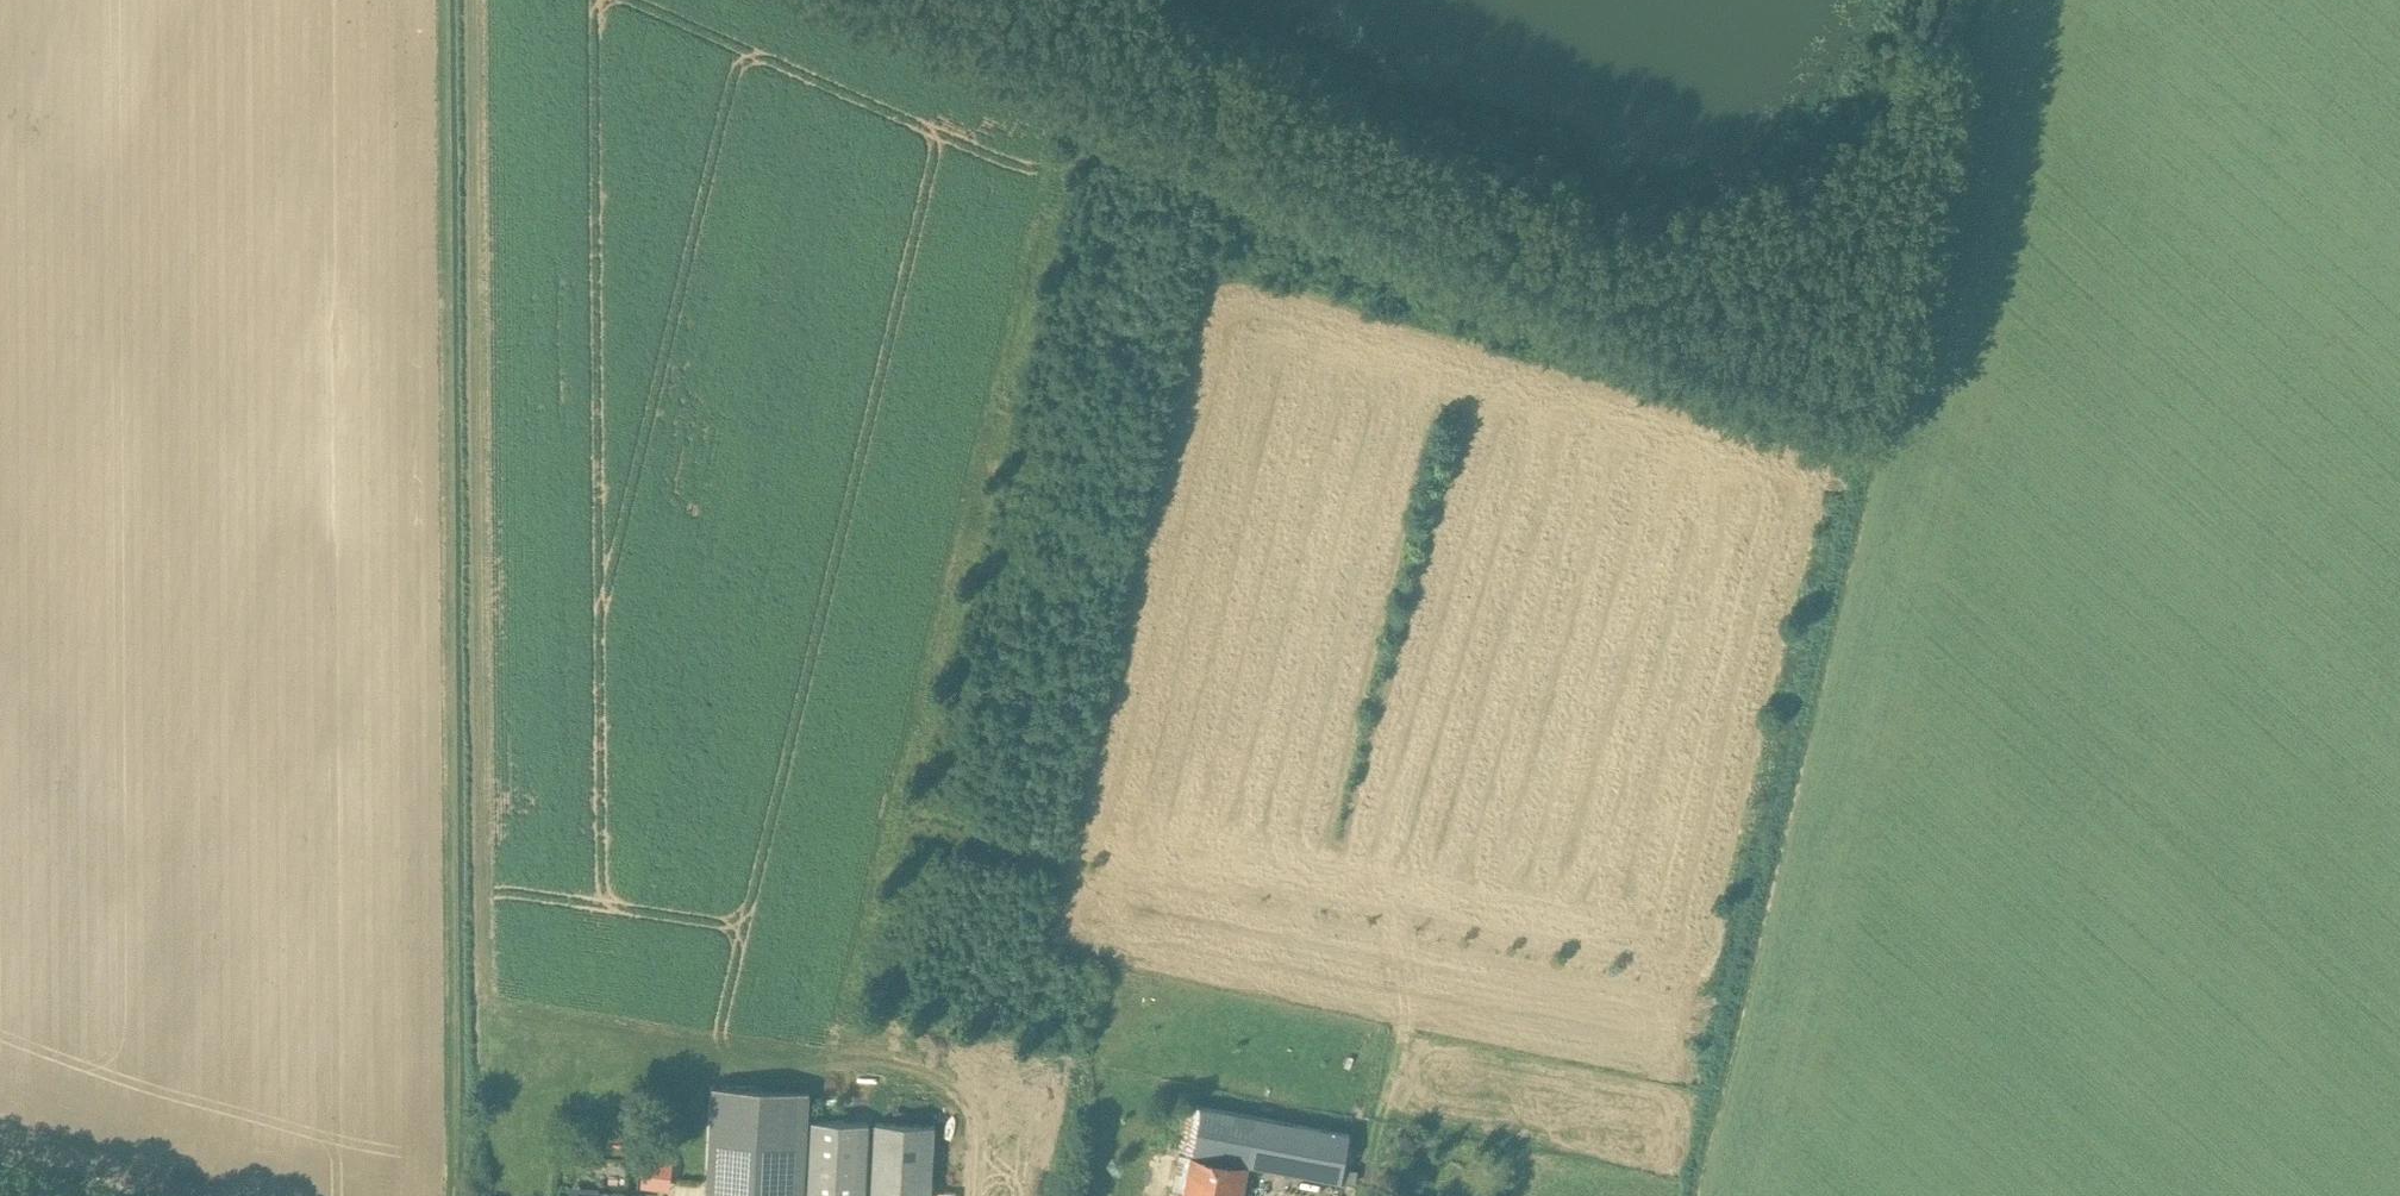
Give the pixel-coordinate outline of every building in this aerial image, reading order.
[(708,1195),(865,1195),(869,1121),(810,1118),(811,1091),(806,1091),(714,1086),(713,1101),(708,1195)] [(1248,1164),(1343,1182),(1345,1169),(1351,1133),(1188,1104),(1180,1151),(1171,1195),(1242,1195),(1248,1164)] [(873,1195),(931,1195),(935,1123),(877,1120),(873,1195)] [(644,1159),(641,1188),(670,1191),(673,1162),(644,1159)]
